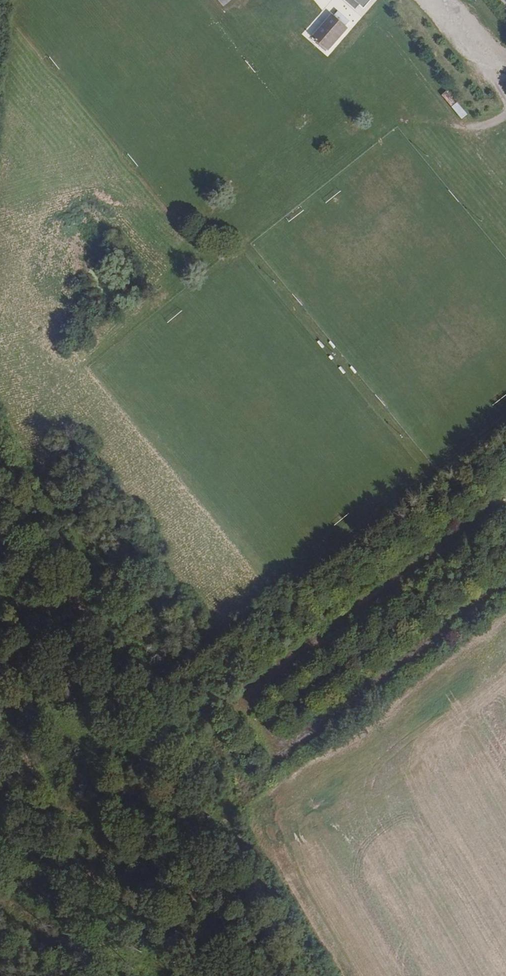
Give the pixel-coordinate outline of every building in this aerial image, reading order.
[(362,11),(372,0),(350,0),(362,11)] [(329,51),(347,29),(330,16),(312,38),(329,51)]
